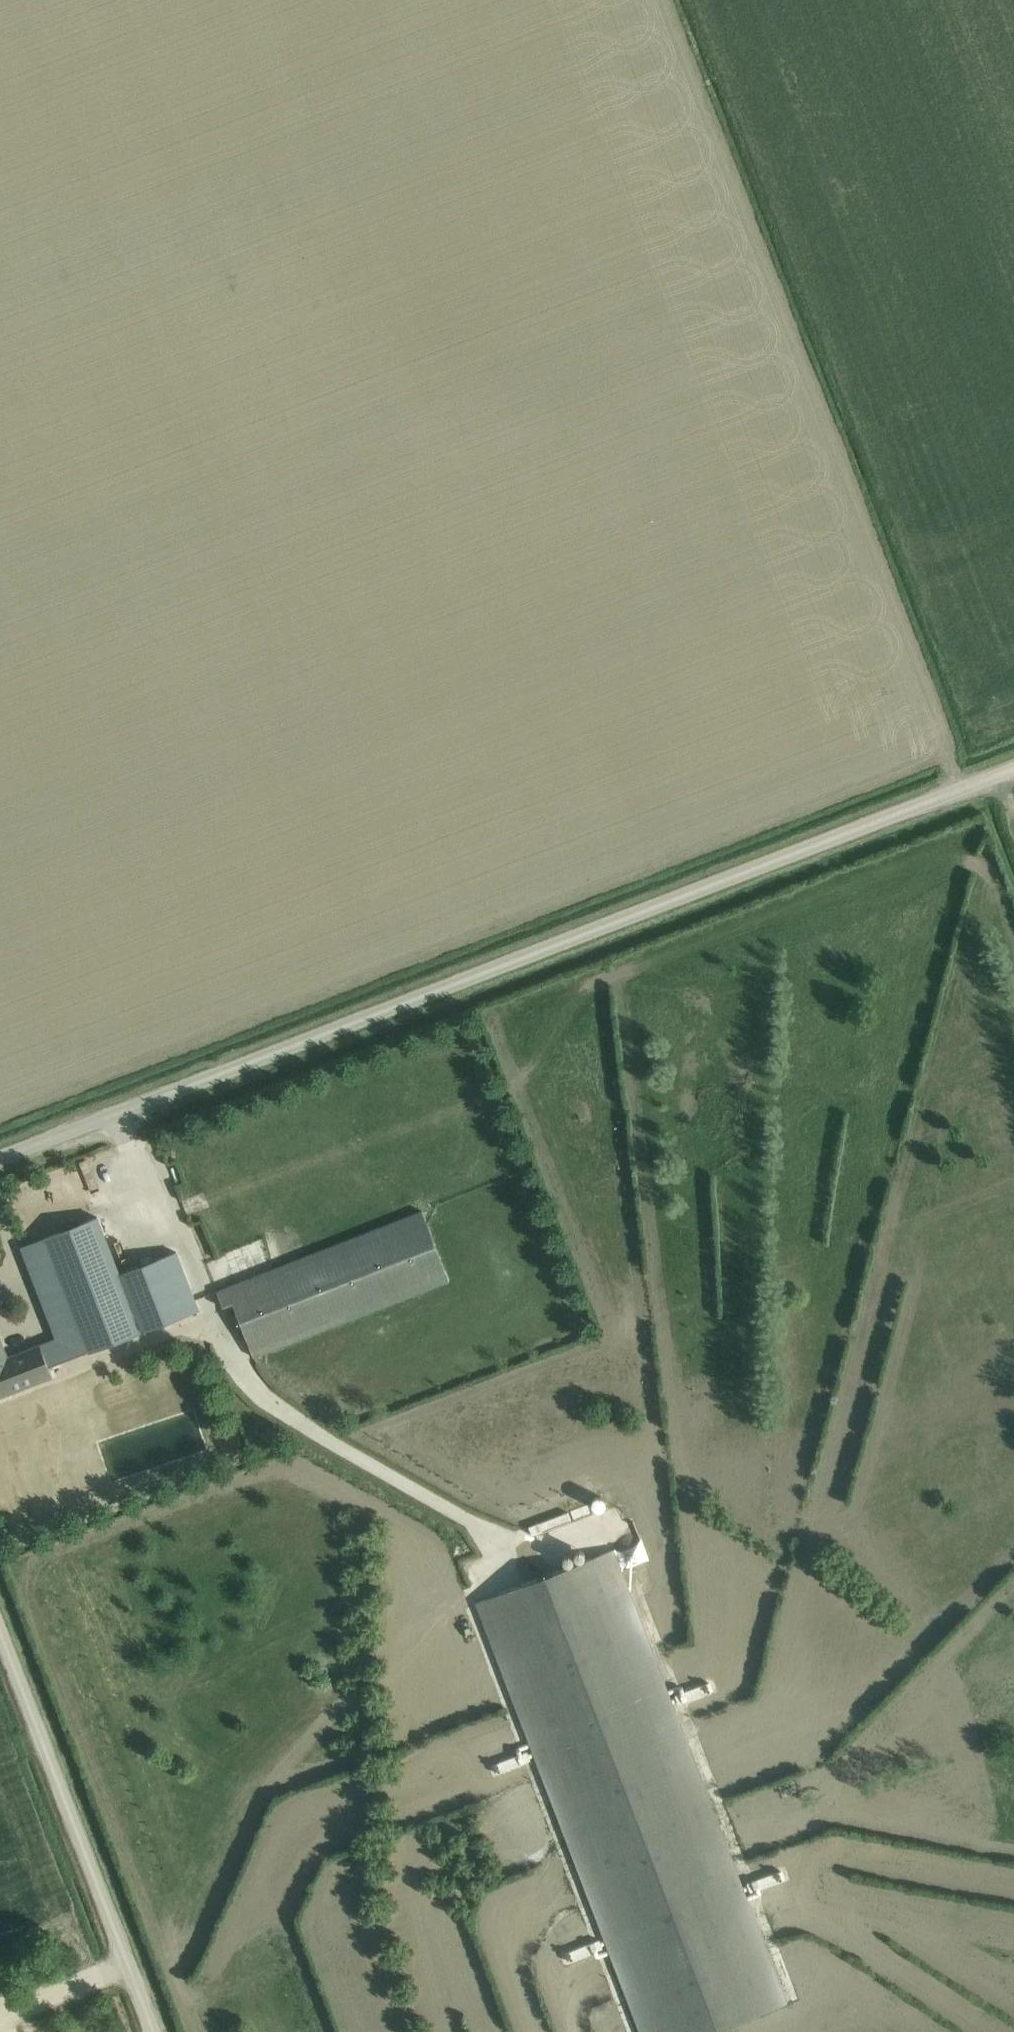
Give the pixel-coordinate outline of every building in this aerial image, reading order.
[(449,1281),(422,1212),(217,1292),(223,1308),(233,1304),(254,1357),(449,1281)] [(70,1303),(88,1352),(89,1352),(90,1352),(91,1352),(199,1310),(176,1253),(119,1275),(97,1218),(21,1247),(46,1312),(70,1303)] [(52,1377),(42,1349),(2,1364),(0,1358),(0,1397),(52,1377)] [(592,1501),(591,1504),(592,1506),(593,1508),(595,1510),(597,1511),(600,1511),(602,1510),(604,1508),(605,1506),(606,1504),(605,1501),(604,1499),(602,1497),(600,1497),(597,1497),(595,1497),(593,1499),(592,1501)] [(5,1539),(12,1536),(7,1526),(0,1530),(5,1539)] [(476,1602),(640,2031),(707,2031),(788,2001),(615,1549),(476,1602)] [(488,1762),(492,1771),(513,1763),(509,1754),(488,1762)]
